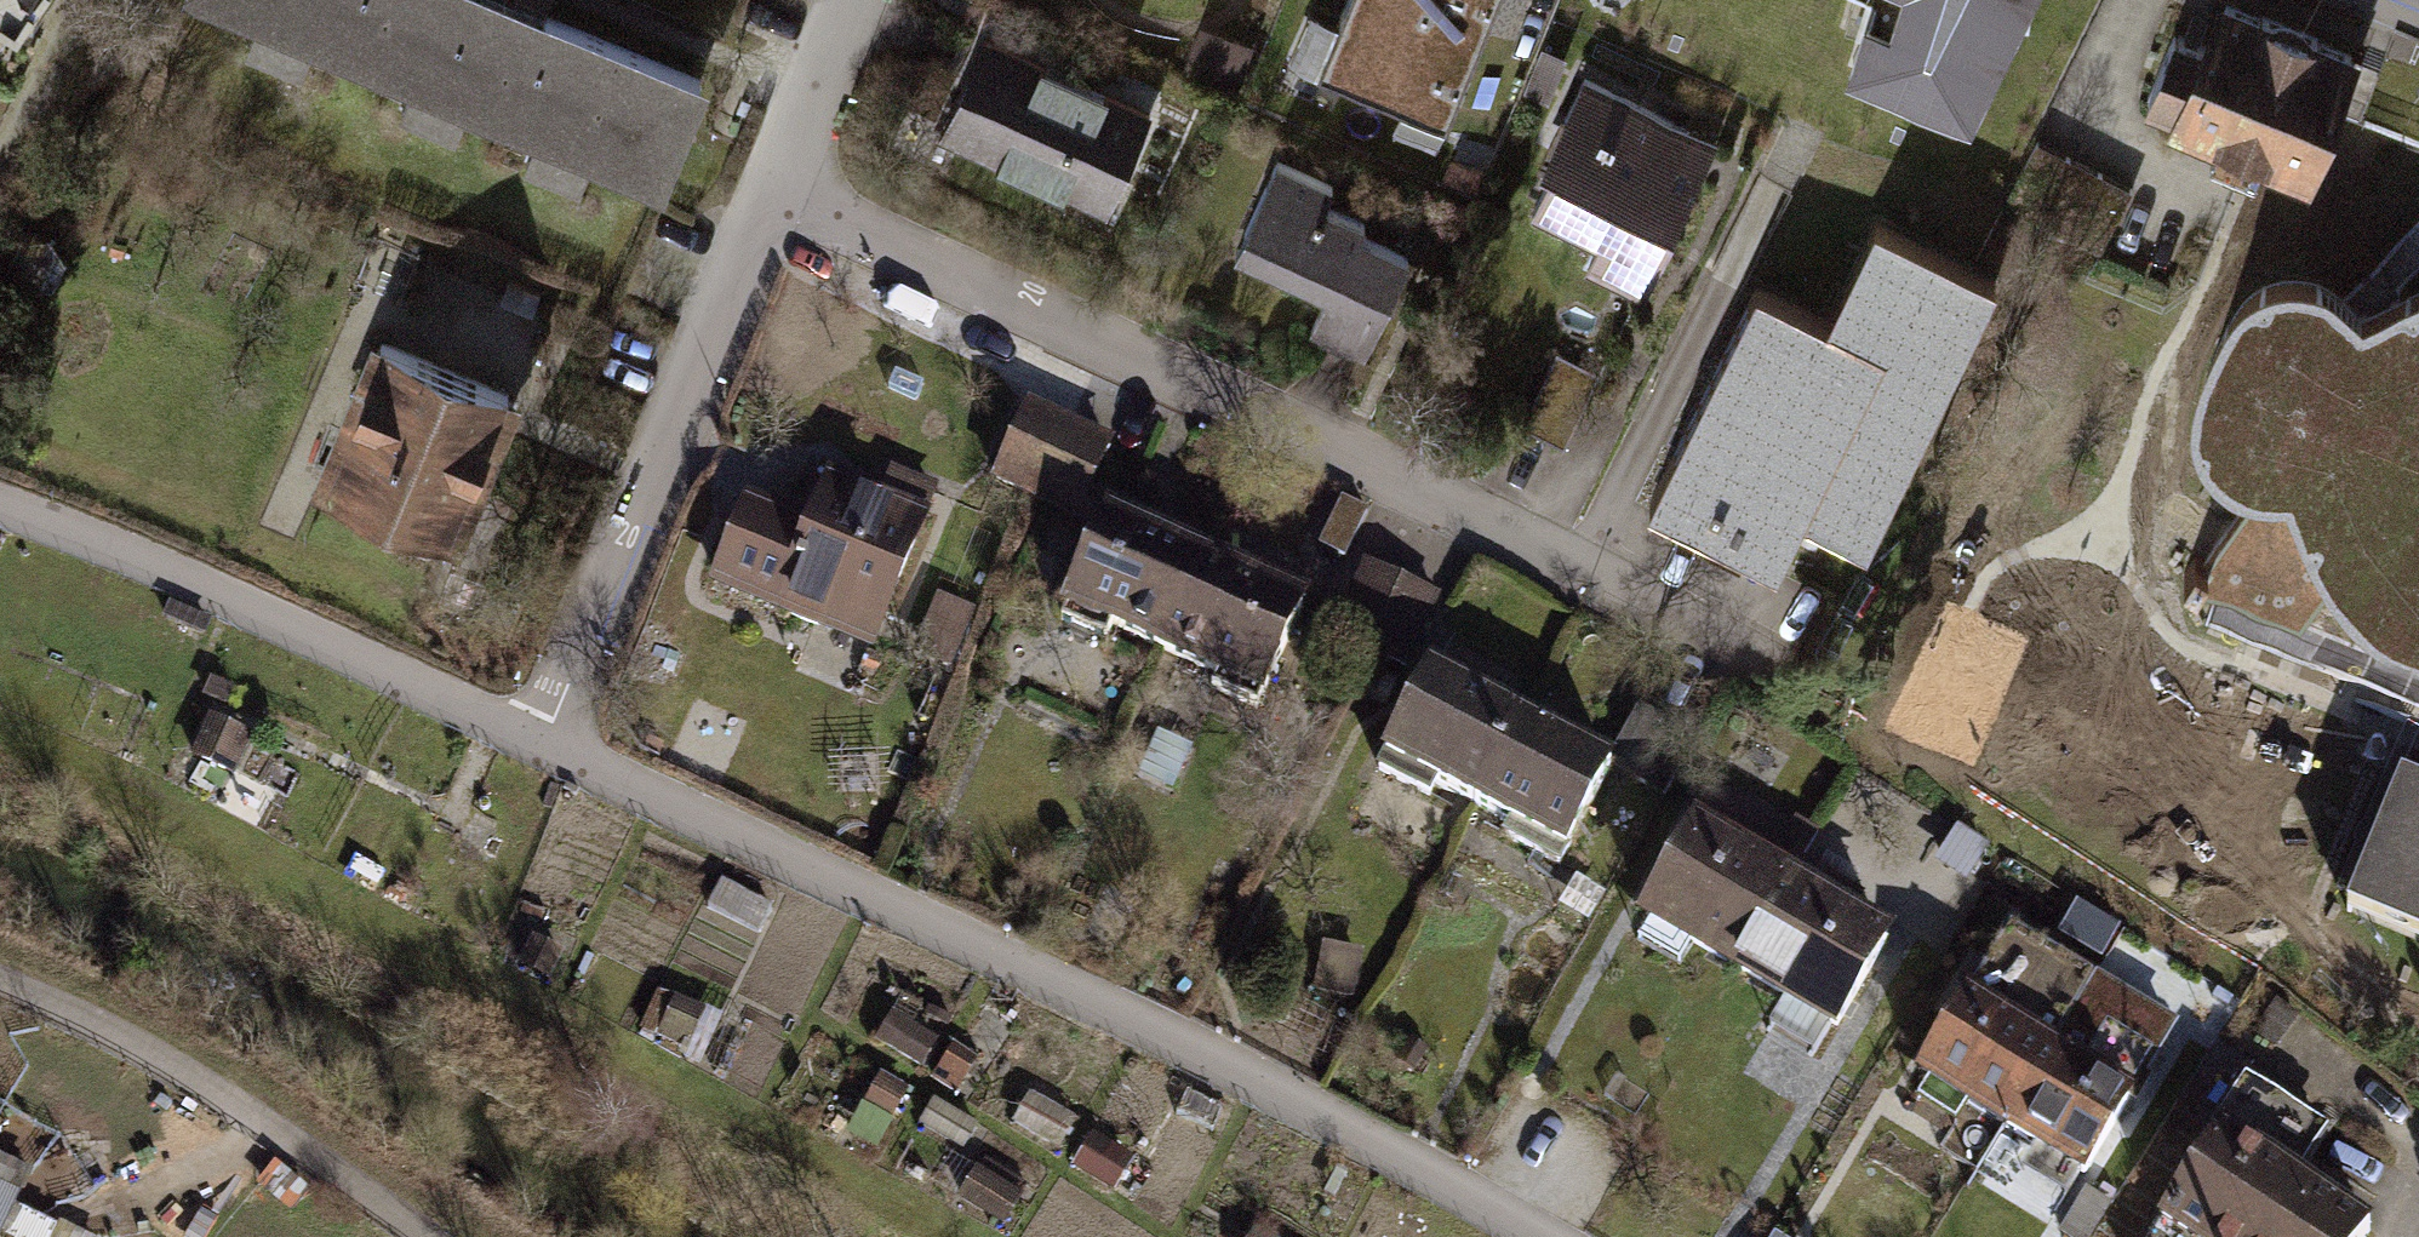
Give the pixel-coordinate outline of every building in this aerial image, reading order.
[(21,37),(47,0),(0,0),(0,22),(21,37)] [(247,15),(237,41),(291,63),(302,37),(402,78),(393,100),(452,124),(461,101),(524,127),(514,152),(576,177),(586,152),(661,183),(707,69),(537,0),(211,0),(247,15)] [(1317,65),(1446,117),(1494,0),(1343,0),(1317,65)] [(1872,19),(1866,17),(1852,63),(1913,88),(1917,81),(1971,104),(2017,9),(2028,10),(2029,0),(1877,0),(1872,19)] [(2175,112),(2306,166),(2352,55),(2317,41),(2318,38),(2262,15),(2260,18),(2226,4),(2209,47),(2175,33),(2148,96),(2176,108),(2175,112)] [(942,142),(1120,220),(1166,114),(989,36),(942,142)] [(9,72),(0,68),(0,94),(9,72)] [(1726,141),(1591,75),(1529,201),(1614,242),(1597,275),(1648,299),(1726,141)] [(2131,189),(2035,140),(2003,203),(2099,252),(2131,189)] [(1331,301),(1316,334),(1371,357),(1414,258),(1369,238),(1374,226),(1330,206),(1338,187),(1281,162),(1238,260),(1331,301)] [(1869,540),(1996,286),(1889,233),(1839,332),(1762,293),(1656,505),(1774,564),(1803,507),(1869,540)] [(2360,317),(2344,300),(2332,290),(2317,283),(2301,281),(2287,280),(2272,283),(2254,292),(2240,305),(2228,323),(2217,350),(2209,368),(2200,396),(2201,428),(2209,443),(2218,455),(2231,466),(2245,473),(2267,479),(2224,538),(2205,563),(2194,579),(2192,581),(2218,592),(2299,627),(2338,577),(2380,622),(2389,628),(2378,651),(2395,658),(2412,664),(2418,648),(2418,293),(2410,296),(2384,307),(2360,317)] [(318,492),(459,551),(525,397),(384,337),(318,492)] [(1598,374),(1555,353),(1520,424),(1563,445),(1598,374)] [(1038,508),(1076,426),(1032,406),(995,488),(1038,508)] [(1076,426),(1038,508),(1080,527),(1117,445),(1076,426)] [(707,590),(881,660),(948,494),(890,470),(881,494),(831,474),(811,524),(745,497),(707,590)] [(1073,629),(1168,671),(1217,564),(1122,521),(1073,629)] [(1442,601),(1366,562),(1331,630),(1408,668),(1442,601)] [(1168,671),(1263,714),(1312,607),(1217,564),(1168,671)] [(214,619),(175,604),(167,623),(206,639),(214,619)] [(1388,773),(1480,819),(1529,722),(1436,676),(1388,773)] [(234,689),(212,679),(204,698),(227,707),(234,689)] [(252,737),(211,721),(197,755),(237,772),(252,737)] [(1480,819),(1573,865),(1621,768),(1529,722),(1480,819)] [(2402,781),(2375,845),(2348,911),(2418,940),(2418,788),(2402,781)] [(1642,924),(1737,980),(1797,881),(1702,825),(1642,924)] [(1969,889),(1992,854),(1960,834),(1938,868),(1969,889)] [(1737,980),(1839,1041),(1899,942),(1797,881),(1737,980)] [(1921,1075),(2004,1125),(2092,978),(2009,928),(1921,1075)] [(567,955),(528,939),(519,959),(559,975),(567,955)] [(1367,953),(1328,948),(1321,996),(1361,1001),(1367,953)] [(2004,1125),(2084,1172),(2172,1026),(2092,978),(2004,1125)] [(707,1011),(665,994),(647,1036),(689,1054),(707,1011)] [(940,1038),(895,1014),(878,1045),(922,1069),(940,1038)] [(980,1063),(958,1050),(943,1076),(965,1089),(980,1063)] [(2156,1236),(2372,1236),(2376,1232),(2305,1186),(2343,1129),(2262,1076),(2156,1236)] [(912,1094),(885,1079),(869,1106),(896,1121),(912,1094)] [(982,1126),(936,1100),(922,1123),(969,1149),(982,1126)] [(1141,1162),(1098,1138),(1080,1170),(1123,1194),(1141,1162)] [(1032,1197),(982,1169),(962,1206),(1012,1233),(1032,1197)] [(10,1206),(0,1201),(0,1227),(10,1206)]
